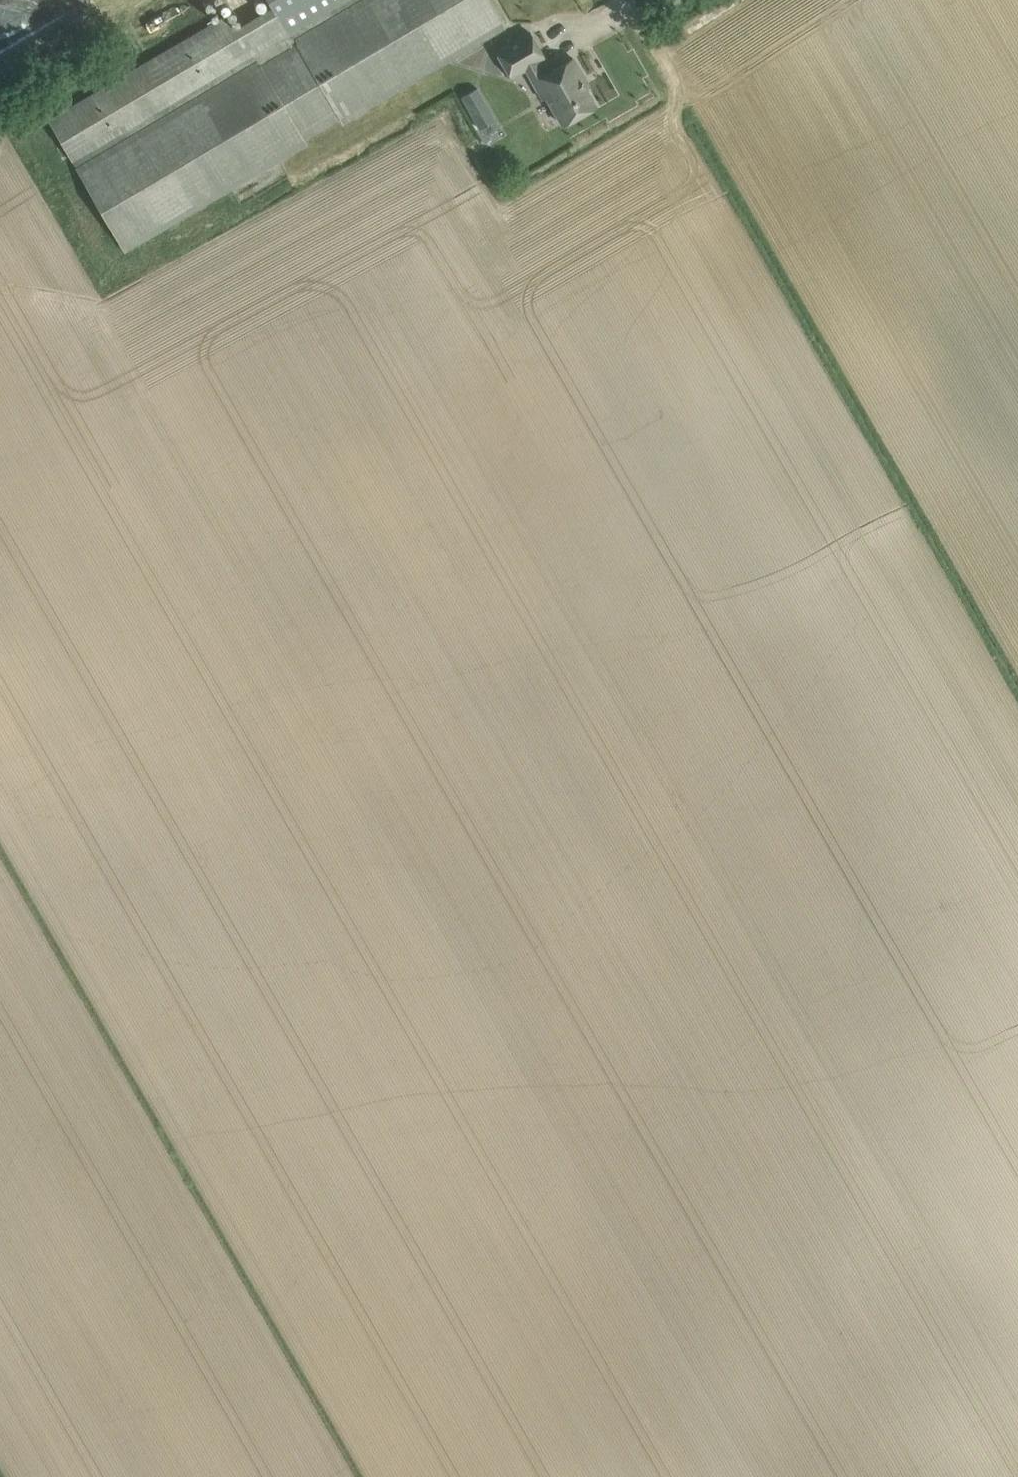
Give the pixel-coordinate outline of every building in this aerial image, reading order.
[(272,6),(237,26),(230,14),(52,117),(128,249),(308,144),(304,137),(340,116),(343,120),(503,27),(487,0),(268,0),(272,6)] [(545,57),(530,31),(495,50),(512,80),(526,72),(541,99),(546,96),(562,124),(596,105),(581,78),(584,76),(573,57),(549,71),(541,59),(545,57)] [(482,85),(464,93),(479,128),(498,120),(482,85)]
